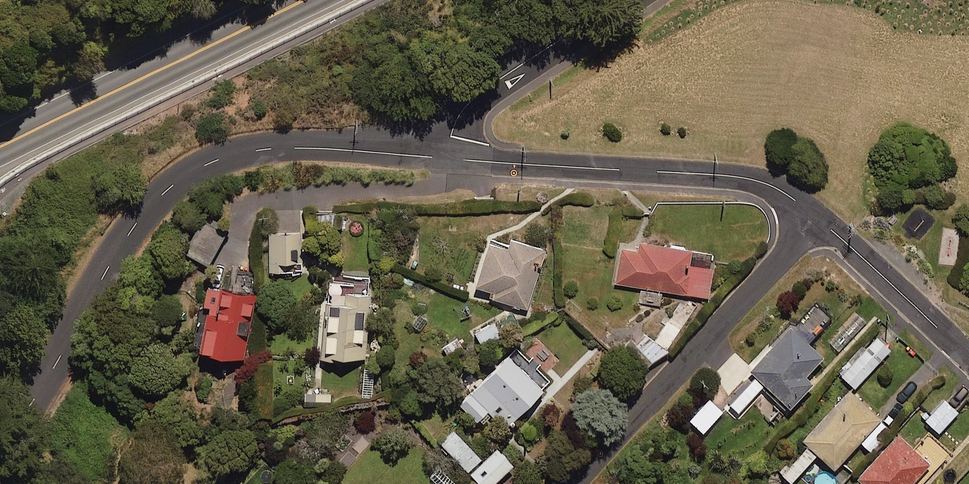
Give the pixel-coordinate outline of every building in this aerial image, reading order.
[(227,228),(204,215),(188,244),(211,257),(227,228)] [(303,230),(269,228),(267,268),(301,270),(303,230)] [(546,245),(512,234),(508,244),(489,238),(475,283),(491,288),(489,294),(527,306),(546,245)] [(640,239),(638,248),(621,246),(616,282),(709,295),(714,253),(690,250),(690,246),(640,239)] [(370,276),(330,274),(325,352),(365,355),(370,276)] [(255,289),(207,281),(203,305),(197,304),(190,345),(244,353),(255,289)] [(685,294),(655,340),(644,333),(630,355),(646,365),(668,348),(698,302),(685,294)] [(750,368),(756,373),(729,401),(739,411),(762,386),(787,409),(814,379),(806,372),(823,353),(808,339),(831,315),(817,303),(795,326),(791,323),(750,368)] [(891,348),(877,335),(841,374),(855,386),(891,348)] [(549,380),(514,346),(460,402),(479,420),(493,406),(509,421),(549,380)] [(891,425),(850,387),(804,438),(835,466),(860,439),(870,448),(891,425)] [(331,391),(305,391),(305,403),(331,403),(331,391)] [(723,409),(704,392),(685,414),(704,430),(723,409)] [(958,411),(944,397),(925,417),(939,431),(958,411)] [(455,429),(442,442),(485,483),(490,483),(513,461),(496,444),(484,457),(455,429)] [(898,431),(858,475),(864,481),(862,483),(916,483),(912,480),(930,460),(898,431)] [(816,453),(808,446),(783,473),(791,480),(816,453)] [(960,456),(968,464),(968,446),(960,456)] [(821,463),(803,482),(804,483),(841,483),(842,483),(821,463)] [(439,466),(430,476),(439,483),(459,483),(439,466)]
